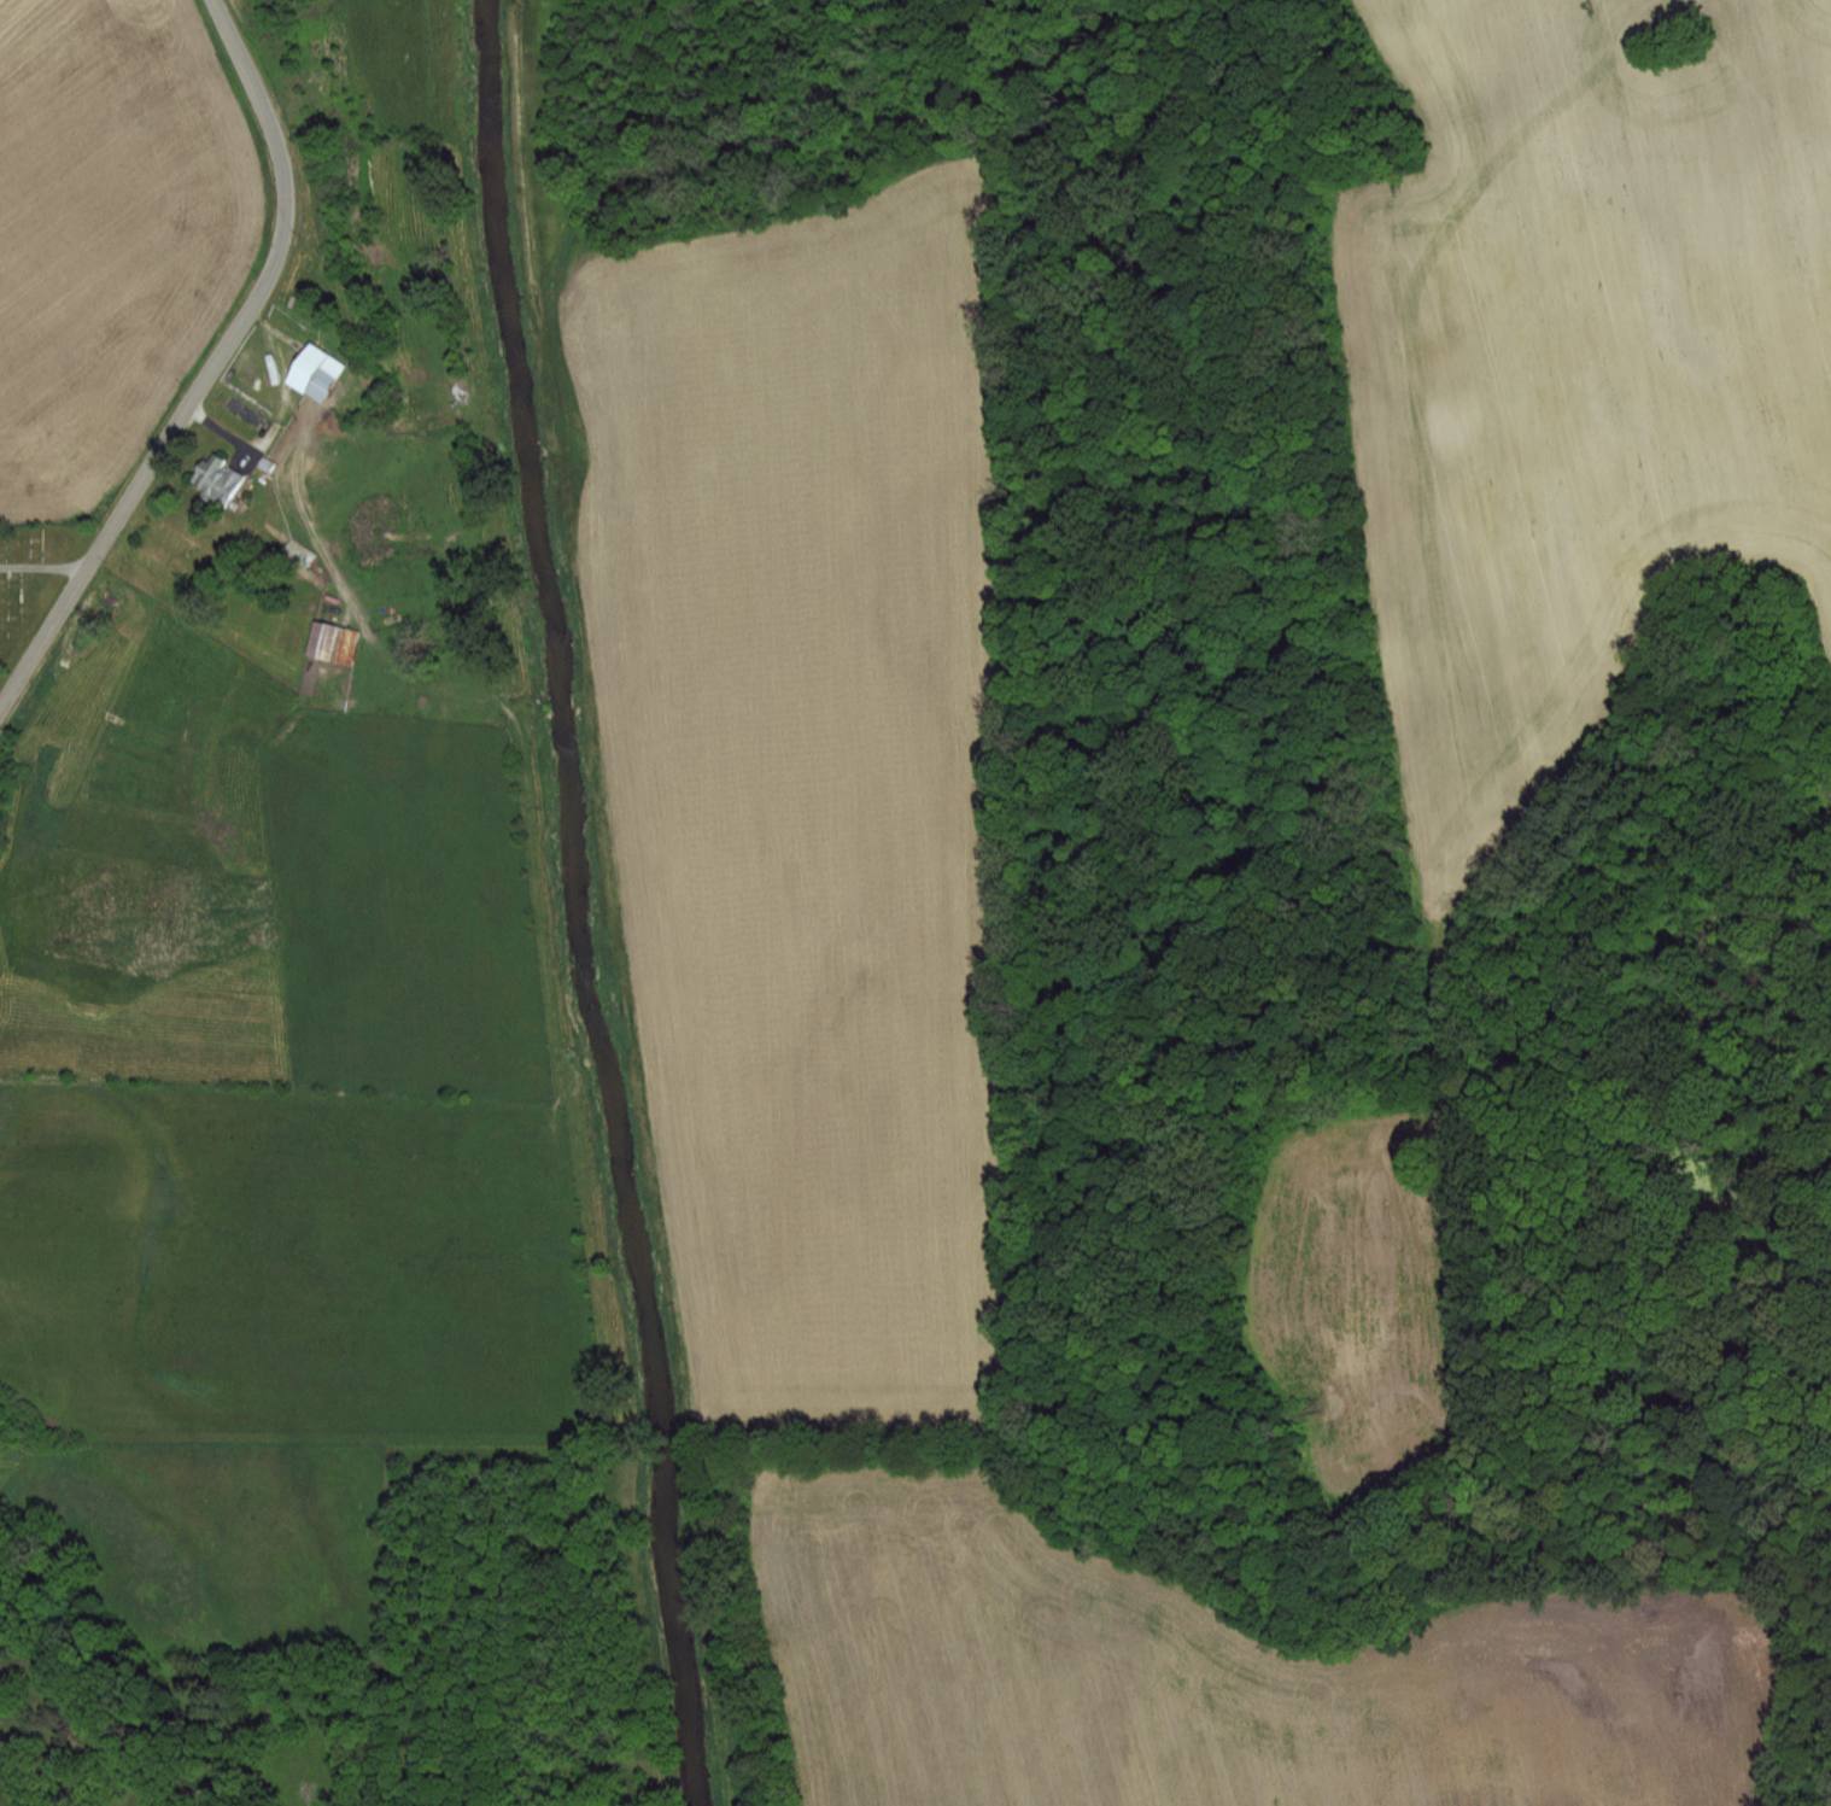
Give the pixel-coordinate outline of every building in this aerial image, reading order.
[(315,343),(350,363),(327,404),(291,384),(315,343)] [(217,452),(229,460),(227,464),(246,475),(228,508),(207,497),(210,491),(199,485),(217,452)] [(283,547),(303,567),(313,557),(293,537),(283,547)] [(315,621),(361,631),(353,666),(308,656),(315,621)]
